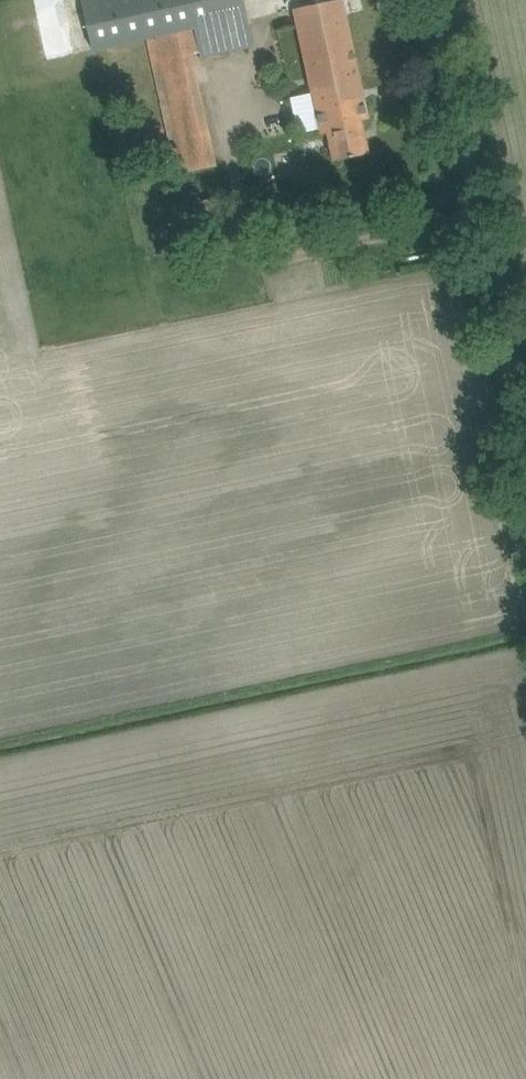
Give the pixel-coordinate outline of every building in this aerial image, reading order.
[(93,52),(147,40),(177,175),(217,166),(193,55),(200,53),(201,58),(254,47),(244,0),(82,0),(93,52)] [(295,9),(322,134),(329,132),(335,160),(369,153),(361,120),(368,118),(343,0),(335,0),(295,9)]
